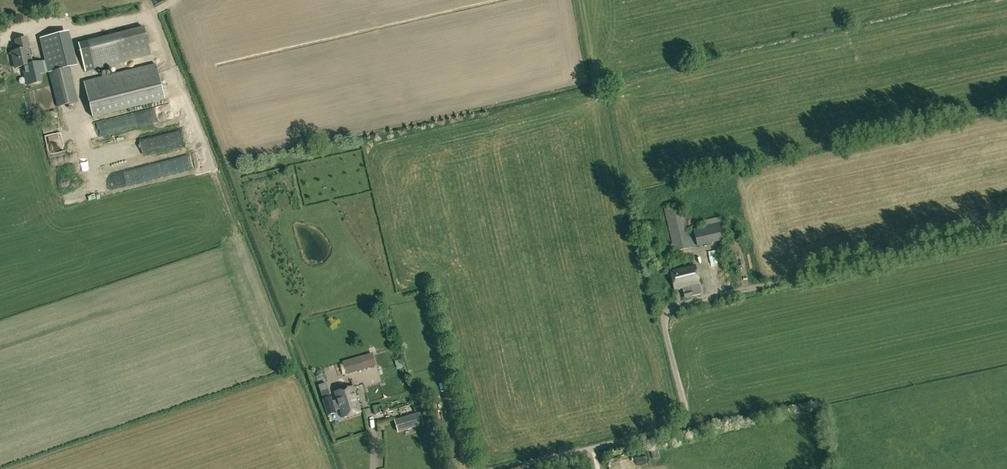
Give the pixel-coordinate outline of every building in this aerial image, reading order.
[(93,69),(151,55),(144,26),(86,41),(77,43),(85,71),(93,69)] [(40,38),(46,61),(48,71),(57,107),(78,102),(61,33),(40,38)] [(18,50),(28,48),(26,37),(15,40),(18,50)] [(44,72),(48,71),(46,61),(42,62),(41,62),(33,63),(31,57),(32,56),(33,56),(32,52),(31,47),(28,48),(18,50),(11,51),(15,68),(23,66),(27,85),(41,82),(39,73),(44,72)] [(165,99),(156,63),(83,81),(92,117),(165,99)] [(188,103),(179,107),(182,115),(191,111),(188,103)] [(117,114),(98,116),(99,122),(118,120),(117,114)] [(40,121),(42,127),(50,125),(49,119),(40,121)] [(191,126),(107,144),(110,156),(194,138),(191,126)] [(67,149),(65,143),(61,129),(48,132),(53,152),(67,149)] [(190,165),(189,156),(161,159),(162,168),(190,165)] [(674,251),(691,247),(688,236),(681,205),(664,209),(674,251)] [(726,239),(722,221),(705,225),(692,229),(694,235),(696,245),(697,246),(726,239)] [(688,236),(691,247),(696,245),(694,235),(688,236)] [(682,287),(684,298),(702,294),(699,283),(694,265),(670,271),(674,289),(682,287)] [(342,361),(346,374),(375,365),(372,353),(342,361)] [(326,383),(318,386),(323,400),(330,397),(326,383)] [(360,411),(352,386),(334,392),(336,401),(332,402),(330,397),(322,400),(327,414),(335,412),(334,410),(339,408),(342,417),(360,411)] [(416,403),(418,411),(428,408),(426,401),(416,403)] [(394,420),(398,431),(422,424),(419,413),(394,420)] [(615,458),(607,460),(609,468),(618,468),(615,458)]
